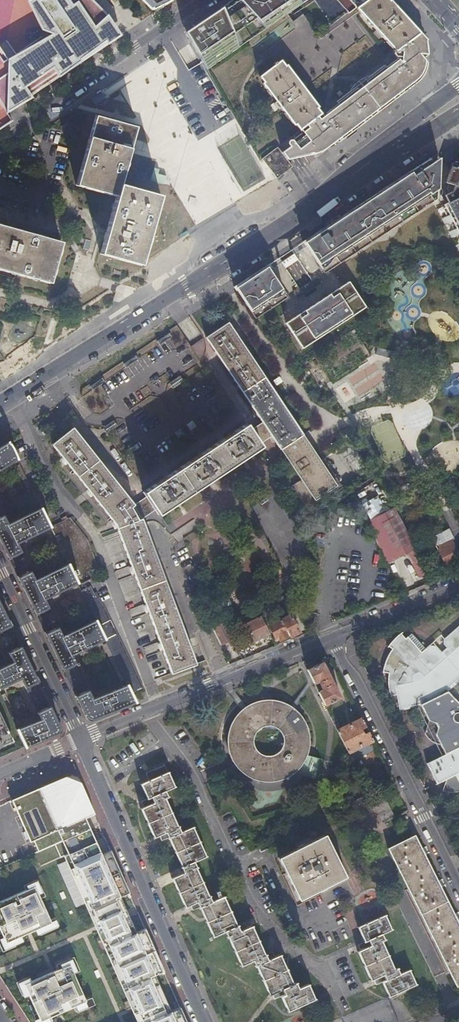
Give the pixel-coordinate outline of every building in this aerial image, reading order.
[(11,122),(6,113),(105,46),(90,23),(100,16),(90,0),(75,0),(72,2),(71,0),(48,0),(48,3),(73,39),(18,76),(6,59),(0,49),(0,129),(11,122)] [(49,31),(6,59),(18,76),(73,39),(48,3),(48,0),(29,0),(49,31)] [(93,0),(90,0),(100,16),(90,23),(105,46),(118,37),(108,15),(93,0)] [(156,11),(173,0),(145,0),(156,11)] [(194,25),(199,32),(189,39),(202,62),(206,69),(306,0),(232,0),(194,25)] [(262,159),(277,178),(295,165),(289,158),(317,153),(318,153),(320,152),(337,140),(339,142),(410,87),(417,82),(419,80),(420,78),(422,77),(423,75),(424,73),(427,63),(427,53),(427,47),(426,41),(427,40),(391,0),(367,0),(357,8),(377,30),(374,33),(379,38),(382,35),(394,49),(393,50),(395,52),(393,53),(398,60),(387,68),(385,65),(337,101),(339,104),(324,115),(318,108),(319,107),(287,64),(286,65),(282,59),(278,62),(276,61),(274,62),(275,64),(260,76),(264,81),(263,82),(277,101),(274,102),(279,109),(281,107),(295,125),(297,124),(301,129),(290,137),(294,143),(284,151),(280,145),(262,159)] [(349,12),(350,13),(357,8),(367,0),(338,0),(349,12)] [(304,13),(294,21),(298,26),(308,19),(304,13)] [(189,39),(199,32),(194,25),(184,32),(189,39)] [(136,126),(96,115),(89,140),(129,151),(136,126)] [(76,184),(117,195),(120,184),(129,151),(89,140),(76,184)] [(439,170),(430,156),(303,238),(324,271),(438,197),(438,191),(436,187),(439,186),(439,170)] [(450,201),(439,207),(458,247),(458,165),(453,163),(447,181),(450,182),(448,188),(450,192),(447,194),(450,201)] [(161,196),(120,184),(117,195),(100,253),(141,265),(161,196)] [(259,195),(262,201),(271,197),(268,191),(259,195)] [(251,192),(235,202),(244,216),(260,205),(251,192)] [(49,281),(60,242),(0,224),(0,267),(49,281)] [(257,316),(288,296),(267,263),(235,284),(257,316)] [(322,281),(318,275),(294,291),(298,297),(322,281)] [(349,281),(286,321),(303,347),(366,306),(349,281)] [(264,424),(272,437),(273,438),(301,479),(292,485),(308,510),(343,487),(327,462),(324,464),(317,454),(320,452),(318,448),(315,451),(230,321),(206,337),(264,424)] [(157,341),(159,345),(172,336),(169,333),(157,341)] [(206,341),(204,337),(191,345),(198,357),(201,355),(205,351),(206,349),(206,346),(206,344),(206,341)] [(378,347),(376,354),(380,355),(393,358),(394,352),(378,347)] [(136,355),(123,364),(126,368),(138,359),(136,355)] [(306,365),(302,377),(316,381),(319,369),(306,365)] [(184,381),(180,376),(169,383),(173,389),(184,381)] [(102,378),(90,386),(92,390),(105,382),(102,378)] [(114,420),(103,427),(107,433),(118,426),(114,420)] [(196,426),(192,420),(186,424),(190,430),(196,426)] [(246,423),(232,432),(233,435),(243,452),(224,462),(216,446),(214,444),(143,492),(146,497),(155,510),(158,515),(260,446),(261,446),(261,444),(252,432),(246,423)] [(261,444),(272,437),(264,424),(252,432),(261,444)] [(197,664),(142,519),(135,504),(73,427),(52,444),(116,524),(171,674),(197,664)] [(184,434),(180,428),(175,432),(178,438),(184,434)] [(376,428),(367,444),(382,453),(391,437),(376,428)] [(233,435),(232,432),(214,444),(216,446),(224,462),(243,452),(233,435)] [(18,459),(13,449),(12,448),(8,442),(0,447),(0,470),(18,459)] [(142,519),(155,510),(146,497),(135,504),(142,519)] [(409,533),(398,512),(395,507),(386,512),(377,497),(372,500),(381,515),(373,520),(367,523),(388,563),(408,551),(409,554),(420,577),(429,572),(422,558),(414,543),(409,533)] [(381,515),(372,500),(364,504),(373,520),(381,515)] [(135,701),(131,693),(126,684),(105,692),(104,692),(99,694),(99,695),(93,697),(72,655),(105,639),(95,619),(62,635),(58,627),(57,626),(50,630),(41,611),(48,608),(49,607),(45,599),(78,583),(74,576),(68,563),(35,579),(31,571),(30,571),(23,574),(15,556),(21,553),(22,551),(18,543),(51,527),(41,507),(8,523),(0,506),(0,540),(14,568),(41,624),(85,716),(92,719),(135,701)] [(68,563),(74,576),(95,566),(86,541),(69,520),(51,529),(68,563)] [(449,528),(433,536),(440,550),(447,564),(458,557),(458,553),(452,540),(455,539),(449,528)] [(126,684),(131,693),(143,687),(99,597),(96,599),(90,586),(81,590),(95,619),(105,639),(126,684)] [(11,626),(0,603),(0,631),(6,628),(11,626)] [(246,614),(241,616),(243,620),(253,640),(267,633),(259,616),(258,617),(253,607),(245,611),(246,614)] [(289,635),(290,637),(299,632),(290,614),(289,614),(286,610),(281,613),(282,614),(279,615),(279,616),(289,635)] [(279,640),(289,635),(279,616),(276,618),(278,620),(269,625),(275,638),(278,637),(279,640)] [(253,640),(243,620),(237,623),(247,643),(253,640)] [(220,644),(232,638),(223,621),(212,627),(220,644)] [(446,778),(442,789),(447,791),(453,791),(458,790),(458,701),(448,689),(438,695),(458,676),(458,624),(443,639),(443,644),(446,647),(441,652),(435,645),(429,645),(425,648),(412,634),(408,637),(404,637),(400,633),(392,640),(387,646),(388,646),(390,643),(394,646),(390,651),(386,660),(384,666),(382,672),(383,672),(384,668),(389,669),(388,677),(388,680),(389,689),(390,695),(391,696),(390,695),(396,694),(399,708),(421,704),(429,720),(424,732),(427,736),(431,740),(436,742),(440,743),(445,753),(427,762),(437,782),(446,778)] [(15,648),(21,645),(15,635),(11,626),(6,628),(15,648)] [(40,686),(21,645),(15,648),(8,651),(8,652),(12,661),(0,667),(0,687),(20,678),(27,692),(40,686)] [(307,669),(325,705),(341,697),(323,661),(307,669)] [(37,713),(51,707),(40,686),(27,692),(37,713)] [(298,769),(304,762),(307,756),(310,747),(310,740),(310,739),(309,731),(307,724),(303,717),(298,711),(292,706),(284,702),(278,700),(269,699),(260,700),(253,702),(247,706),(240,711),(235,717),(232,724),(230,731),(229,739),(229,746),(231,754),(235,762),(240,768),(246,773),(253,777),(261,780),(269,780),(278,780),(284,778),(292,774),(298,769)] [(60,726),(51,707),(37,713),(40,718),(35,720),(34,720),(30,721),(30,722),(17,728),(25,746),(57,733),(60,726)] [(13,740),(0,712),(0,745),(13,740)] [(337,729),(352,760),(362,755),(358,746),(373,739),(368,731),(368,730),(364,732),(361,727),(366,725),(362,717),(361,717),(337,729)] [(362,755),(377,747),(373,740),(373,739),(358,746),(362,755)] [(175,850),(175,852),(176,851),(182,865),(180,866),(181,867),(181,866),(183,872),(171,877),(172,878),(178,891),(177,892),(178,893),(179,892),(184,906),(184,907),(197,901),(199,906),(198,906),(199,907),(200,906),(207,920),(206,920),(206,921),(207,921),(214,934),(212,935),(213,936),(225,930),(228,935),(227,935),(227,936),(229,936),(234,949),(234,950),(234,951),(235,950),(240,963),(240,964),(240,965),(253,959),(255,964),(255,965),(256,965),(262,978),(262,979),(263,979),(269,993),(268,993),(269,994),(283,987),(285,993),(280,995),(281,996),(282,996),(287,1009),(287,1010),(315,997),(315,996),(314,996),(308,983),(309,983),(308,982),(298,986),(296,981),(297,981),(297,980),(293,982),(287,968),(288,968),(287,967),(286,967),(280,954),(282,953),(281,952),(268,958),(265,953),(266,952),(265,952),(259,939),(259,938),(258,938),(252,925),(253,925),(252,924),(240,930),(238,924),(239,924),(238,923),(237,923),(231,910),(232,909),(231,908),(231,909),(225,895),(225,894),(212,900),(210,895),(210,894),(209,895),(203,881),(203,880),(202,880),(196,867),(198,866),(197,865),(196,865),(194,860),(207,854),(206,854),(200,840),(201,840),(200,839),(194,826),(194,825),(181,831),(179,825),(180,825),(179,824),(178,825),(165,797),(169,795),(169,794),(168,795),(166,790),(176,785),(175,784),(174,785),(168,771),(169,771),(169,770),(167,771),(164,764),(163,764),(163,765),(154,769),(157,776),(140,783),(140,784),(141,784),(147,797),(146,798),(147,799),(151,797),(154,802),(140,808),(141,809),(141,808),(147,821),(146,822),(147,823),(148,822),(154,836),(153,836),(153,837),(166,831),(168,836),(168,837),(170,837),(175,850)] [(381,792),(370,797),(375,807),(382,823),(394,817),(381,792)] [(370,797),(368,793),(352,801),(355,806),(363,802),(368,811),(375,807),(370,797)] [(414,833),(389,846),(457,985),(458,984),(458,923),(414,833)] [(98,834),(68,847),(69,850),(64,851),(95,921),(130,906),(98,834)] [(299,898),(345,875),(324,834),(279,857),(299,898)] [(36,873),(0,889),(0,943),(1,945),(57,920),(36,873)] [(95,921),(106,948),(137,1020),(177,1003),(130,906),(95,921)] [(398,967),(397,966),(394,968),(382,940),(386,938),(385,938),(382,933),(392,928),(392,927),(391,928),(386,914),(386,913),(358,926),(358,927),(358,926),(364,940),(364,941),(369,939),(371,944),(357,950),(358,951),(359,951),(370,978),(370,979),(384,973),(386,978),(381,981),(382,981),(388,995),(387,995),(388,996),(416,983),(415,982),(415,983),(409,969),(410,969),(409,968),(399,973),(397,967),(398,967)] [(71,953),(15,978),(34,1021),(45,1021),(93,1001),(71,953)] [(177,1003),(137,1020),(138,1021),(186,1021),(177,1003)]
